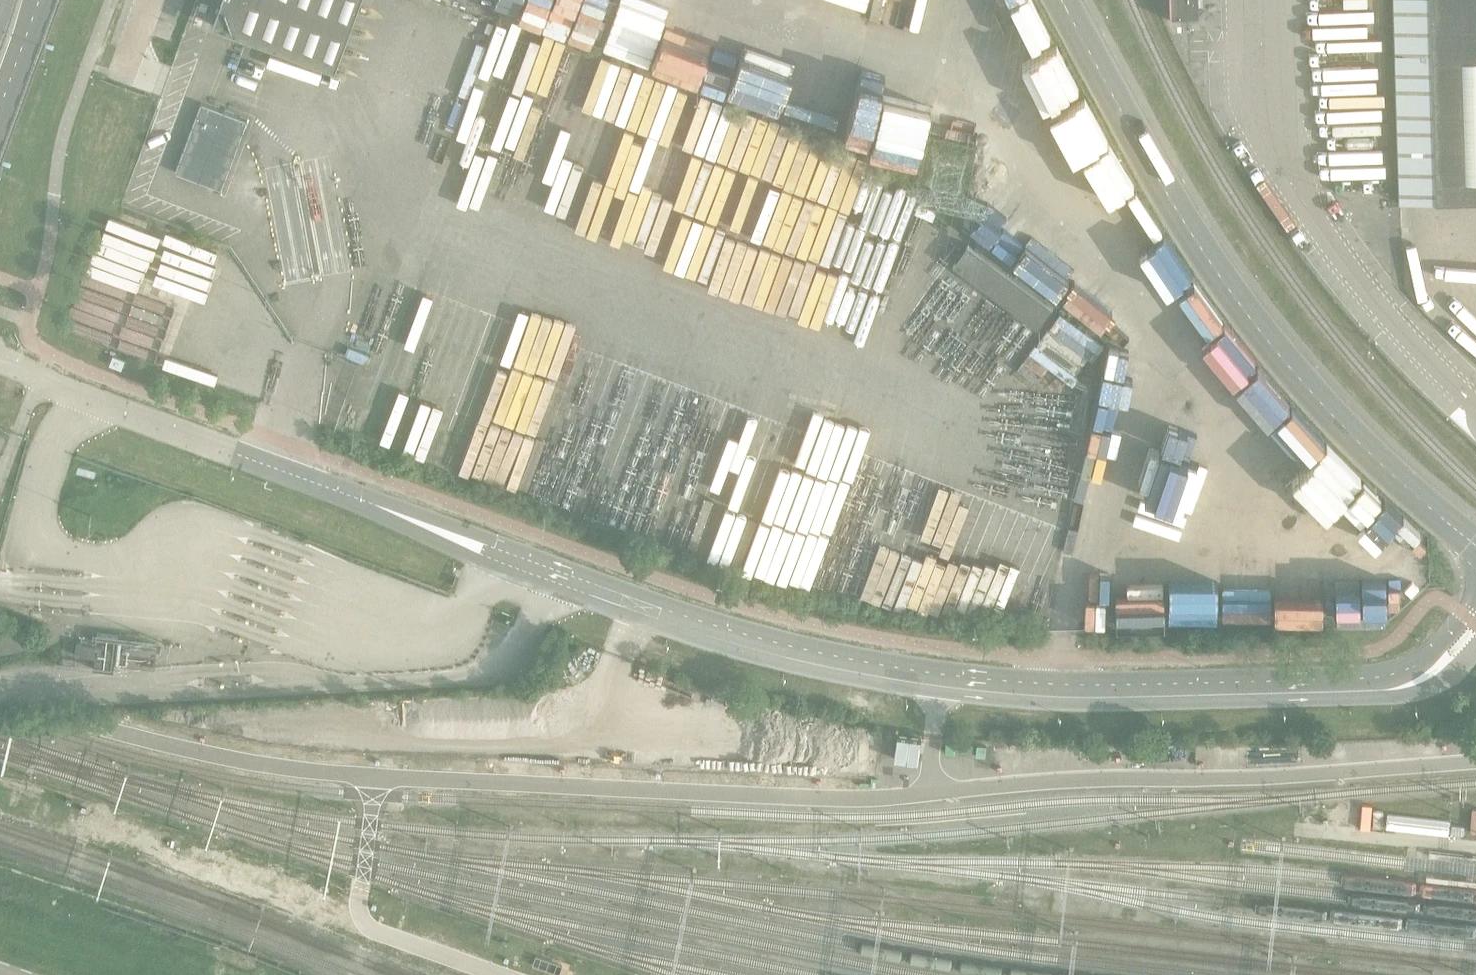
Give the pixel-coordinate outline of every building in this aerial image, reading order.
[(189,121),(209,129),(197,162),(254,183),(258,172),(310,190),(320,170),(382,0),(222,0),(213,26),(223,29),(189,121)] [(1170,21),(1172,21),(1172,19),(1199,18),(1199,6),(1199,0),(1170,0),(1170,21)] [(1436,202),(1475,201),(1475,0),(1430,0),(1436,202)] [(1038,327),(1053,307),(969,245),(954,265),(1038,327)] [(122,370),(126,360),(114,356),(110,366),(122,370)] [(157,649),(117,644),(118,636),(98,634),(97,646),(77,643),(76,656),(96,658),(94,670),(114,672),(115,664),(155,668),(157,649)]
